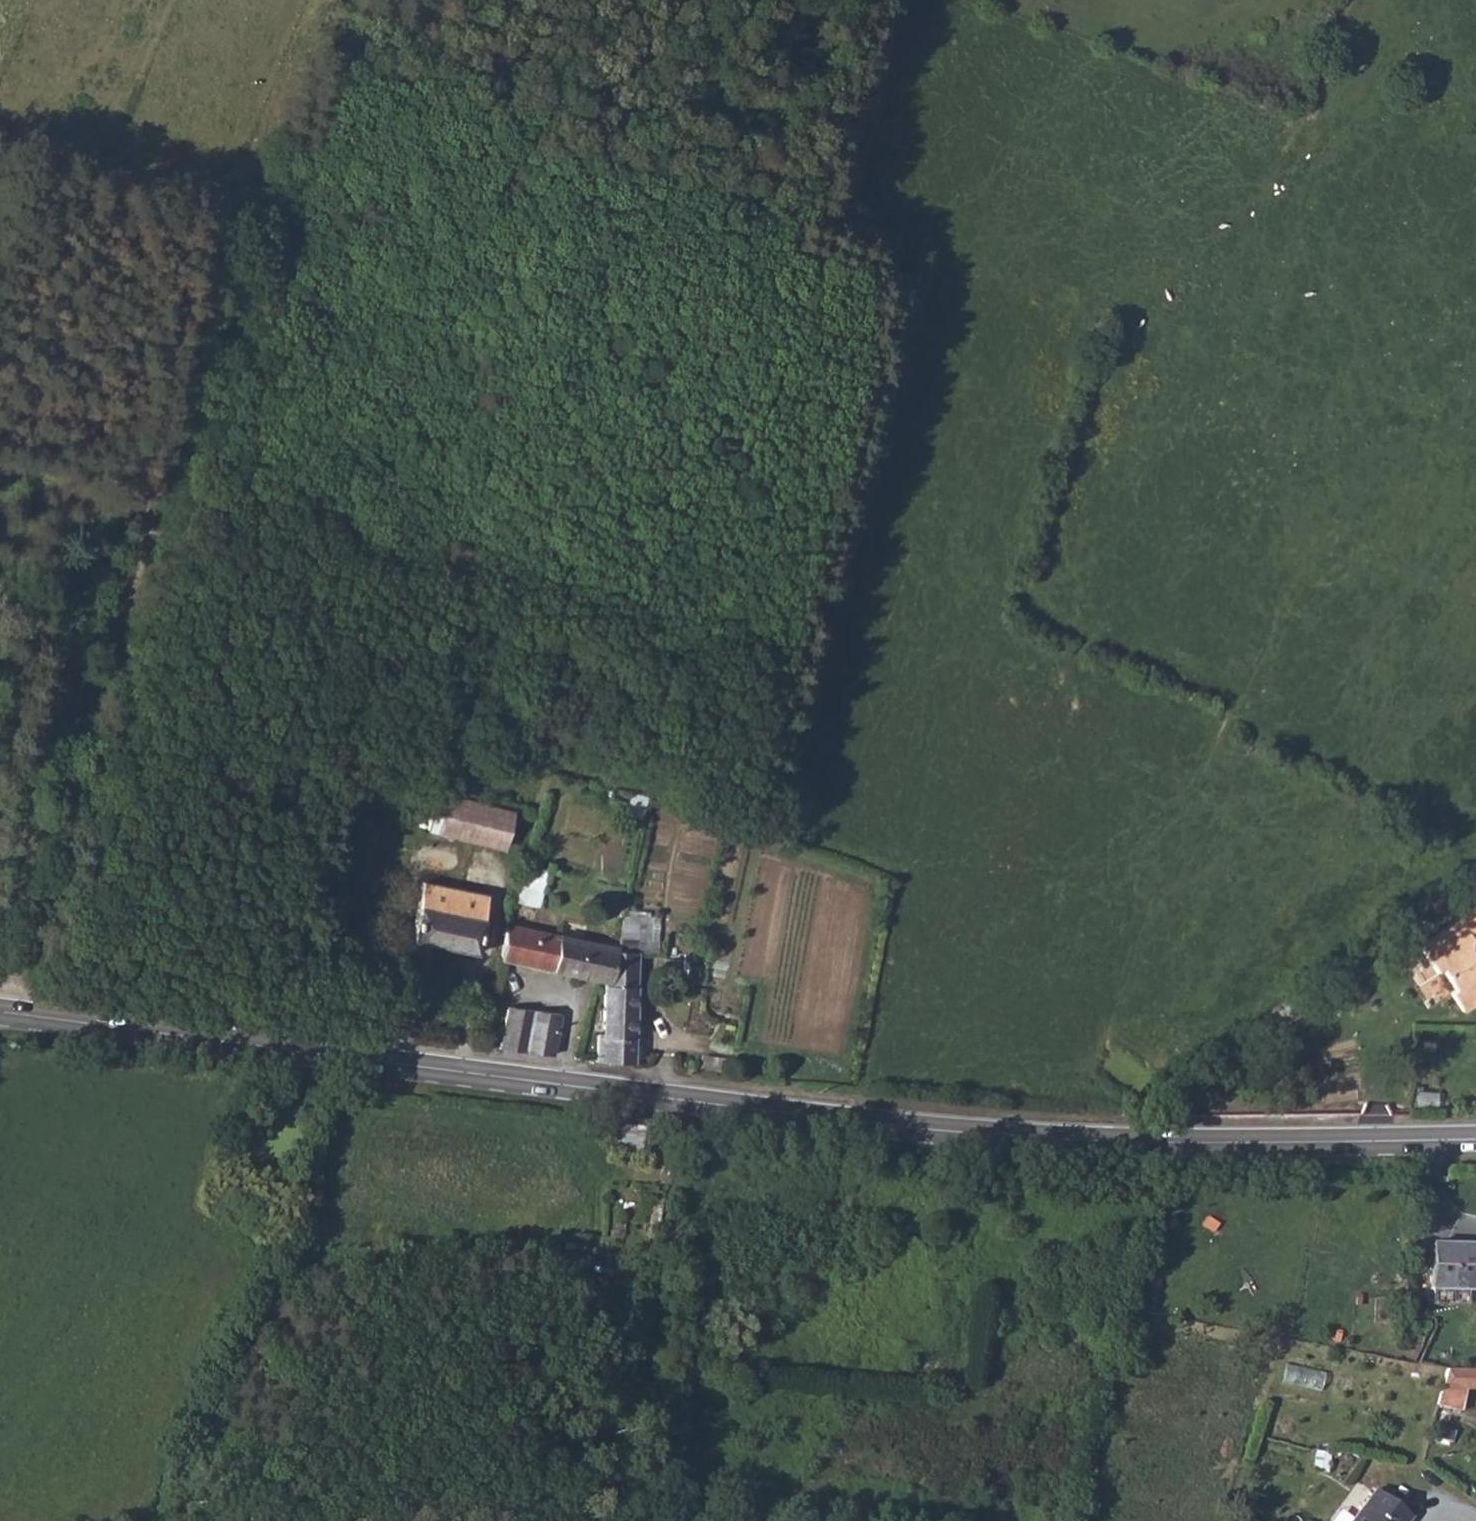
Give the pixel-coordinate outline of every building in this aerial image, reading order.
[(425,850),(424,856),(494,875),(512,811),(440,792),(425,850)] [(423,880),(413,938),(475,952),(488,893),(423,880)] [(1425,950),(1443,973),(1448,969),(1475,948),(1475,940),(1475,910),(1425,950)] [(606,976),(604,980),(605,997),(604,1034),(594,1034),(596,1061),(631,1060),(636,1014),(634,960),(653,958),(657,917),(619,918),(613,944),(606,976)] [(507,922),(499,956),(593,978),(604,980),(606,976),(613,944),(507,922)] [(1475,948),(1448,969),(1464,990),(1459,993),(1472,1011),(1475,1008),(1475,949),(1475,948)] [(508,1008),(500,1052),(555,1059),(560,1013),(505,1004),(508,1008)] [(1428,1288),(1475,1292),(1475,1248),(1431,1244),(1428,1288)] [(1437,1393),(1475,1393),(1475,1372),(1441,1372),(1437,1393)] [(1352,1520),(1410,1520),(1411,1519),(1374,1493),(1352,1520)]
